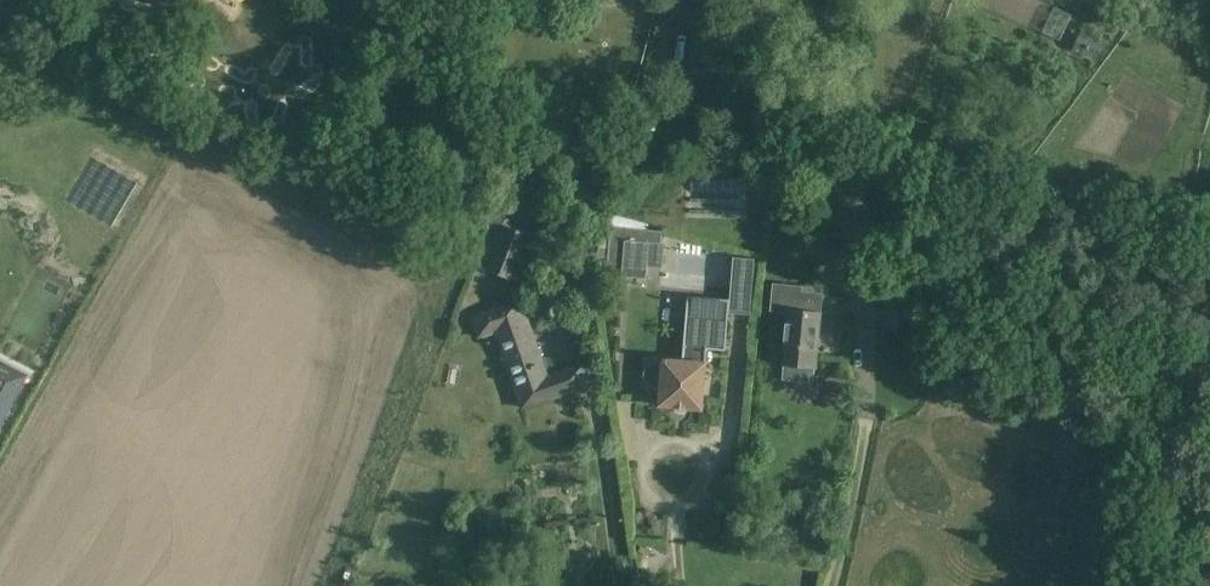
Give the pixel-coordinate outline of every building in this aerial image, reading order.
[(710,0),(690,0),(693,1),(689,7),(704,17),(714,3),(710,0)] [(1081,35),(1075,49),(1097,59),(1103,44),(1081,35)] [(740,177),(692,176),(691,214),(740,215),(740,177)] [(796,182),(783,185),(786,198),(799,195),(796,182)] [(594,205),(590,220),(596,221),(600,206),(601,206),(602,199),(601,199),(605,184),(599,183),(595,198),(594,198),(593,201),(592,204),(593,205),(594,205)] [(766,189),(758,191),(759,200),(768,198),(766,189)] [(531,235),(493,220),(476,264),(487,268),(487,269),(514,280),(531,235)] [(611,227),(608,263),(623,265),(647,267),(662,268),(664,244),(661,243),(662,231),(611,227)] [(911,270),(884,271),(886,330),(913,329),(911,270)] [(802,286),(774,283),(772,310),(789,311),(784,364),(816,367),(823,294),(802,292),(802,286)] [(730,300),(705,298),(702,332),(694,331),(692,362),(668,360),(668,358),(664,358),(664,362),(658,361),(654,362),(649,365),(646,368),(645,373),(645,378),(648,382),(652,386),(656,387),(662,388),(660,405),(702,409),(706,363),(705,363),(706,348),(726,350),(730,300)] [(529,324),(521,301),(471,317),(479,341),(498,335),(523,407),(591,383),(584,363),(548,376),(529,324)] [(25,376),(0,363),(0,425),(25,376)]
